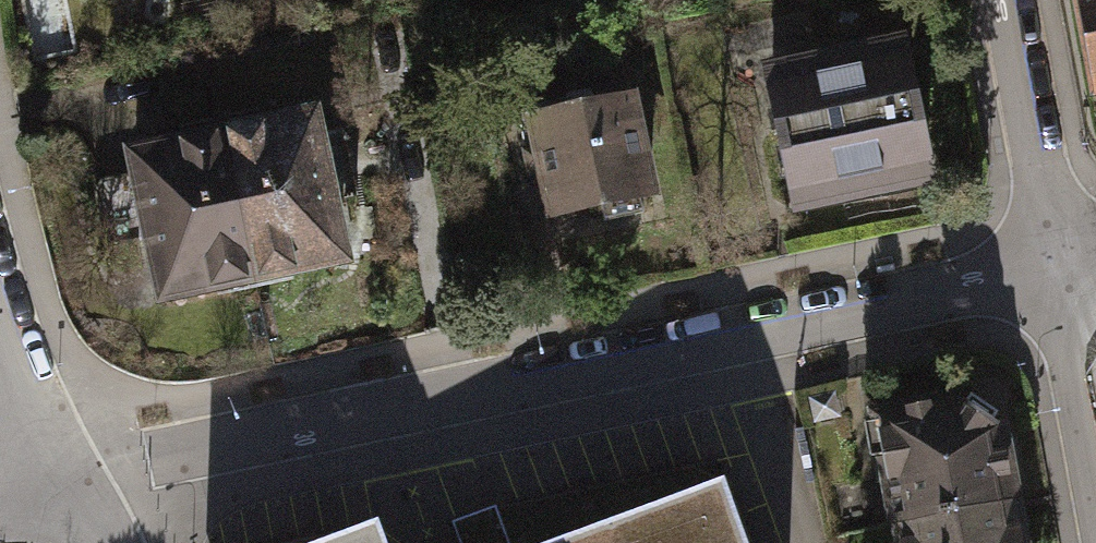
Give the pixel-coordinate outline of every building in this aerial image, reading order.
[(1095,91),(1095,90),(1095,0),(1082,0),(1095,91)] [(895,179),(912,176),(918,167),(927,165),(906,59),(869,66),(865,45),(810,56),(814,77),(773,85),(794,191),(887,173),(895,179)] [(595,220),(636,212),(632,195),(642,193),(622,99),(526,118),(545,212),(591,203),(595,220)] [(249,274),(342,255),(330,197),(352,192),(339,128),(314,133),(310,114),(220,132),(249,274)] [(162,292),(249,274),(220,132),(136,149),(140,171),(88,181),(101,245),(151,235),(162,292)] [(973,396),(873,413),(860,415),(868,455),(881,452),(894,522),(1012,501),(995,412),(973,396)] [(713,482),(548,542),(735,542),(713,482)] [(894,522),(898,542),(1020,542),(1012,501),(894,522)] [(367,523),(313,542),(375,542),(367,523)]
